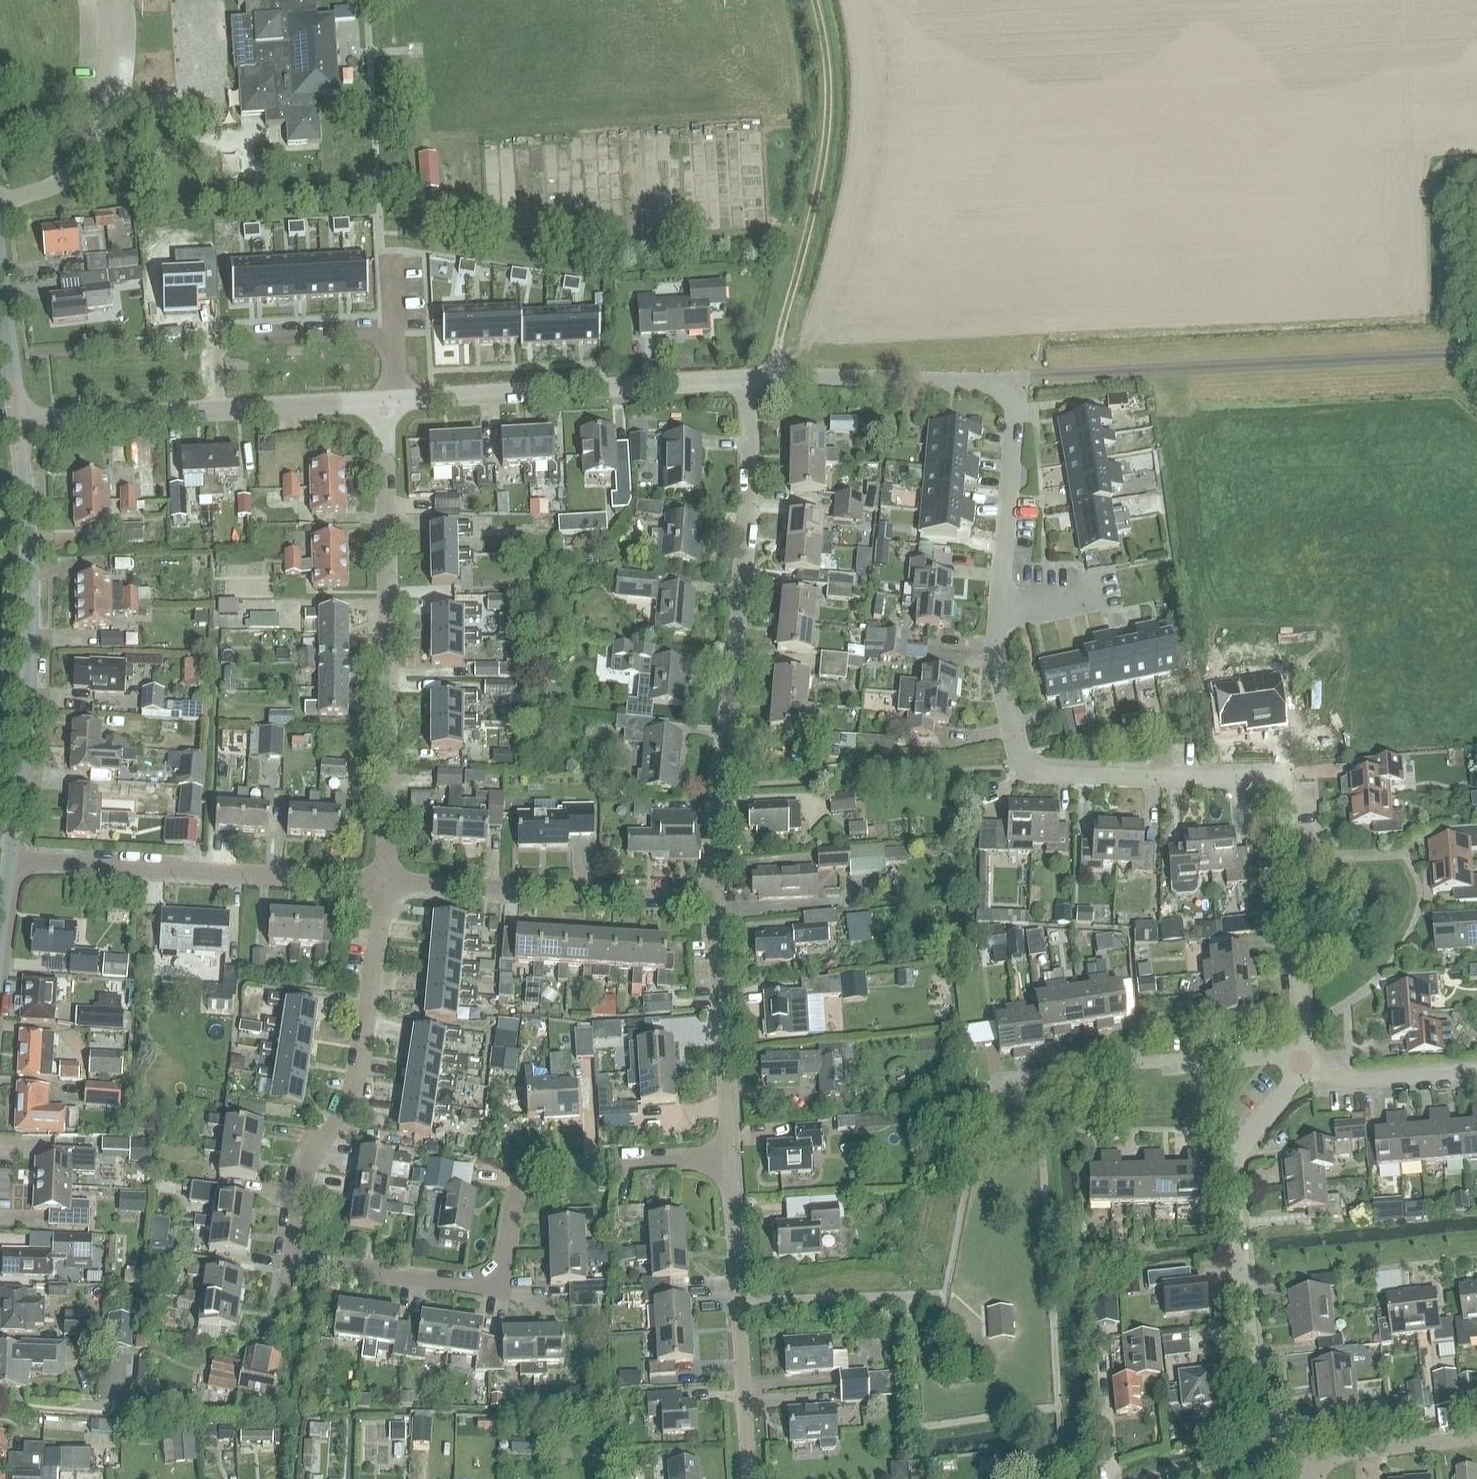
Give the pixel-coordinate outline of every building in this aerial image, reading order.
[(315,3),(315,0),(237,0),(237,4),(245,4),(246,18),(230,19),(233,70),(237,69),(240,115),(265,114),(265,125),(285,124),(287,144),(320,142),(318,109),(315,109),(314,96),(338,94),(333,18),(316,19),(315,3)] [(745,173),(731,174),(729,136),(695,137),(699,227),(747,225),(745,173)] [(118,212),(118,219),(124,223),(131,223),(129,211),(118,212)] [(111,214),(93,217),(94,229),(112,227),(111,214)] [(44,256),(79,251),(75,224),(40,229),(44,256)] [(340,238),(332,239),(333,251),(341,250),(340,238)] [(348,238),(340,238),(341,250),(349,250),(348,238)] [(295,241),(287,241),(288,253),(296,253),(295,241)] [(303,241),(295,241),(296,253),(304,252),(303,241)] [(251,243),(243,244),(243,256),(251,255),(251,243)] [(259,243),(251,243),(251,255),(259,255),(259,243)] [(135,252),(105,255),(107,271),(137,268),(135,252)] [(161,276),(163,316),(195,315),(195,298),(217,297),(214,253),(179,255),(180,275),(161,276)] [(459,262),(457,274),(465,275),(467,263),(459,262)] [(467,263),(465,275),(473,276),(475,264),(467,263)] [(511,270),(509,282),(517,283),(519,271),(511,270)] [(519,271),(517,283),(525,284),(527,273),(519,271)] [(81,294),(50,299),(53,321),(85,317),(84,309),(109,306),(106,285),(104,273),(78,277),(81,294)] [(342,274),(344,314),(368,312),(365,273),(342,274)] [(320,276),(322,315),(344,314),(342,274),(320,276)] [(297,277),(300,316),(322,315),(320,276),(297,277)] [(275,278),(277,318),(300,316),(297,277),(275,278)] [(253,280),(255,319),(277,318),(275,278),(253,280)] [(564,279),(562,290),(570,292),(572,280),(564,279)] [(230,281),(232,320),(255,319),(253,280),(230,281)] [(572,280),(570,292),(578,293),(579,281),(572,280)] [(707,306),(725,305),(723,283),(689,285),(690,300),(655,302),(655,295),(637,296),(639,335),(709,331),(707,306)] [(518,309),(493,310),(494,343),(519,342),(520,349),(519,308),(518,308),(518,309)] [(519,308),(520,349),(521,349),(521,347),(546,346),(545,314),(520,315),(519,308)] [(493,310),(467,311),(468,344),(494,343),(493,310)] [(596,311),(571,313),(572,345),(597,344),(597,345),(599,345),(597,310),(596,310),(596,311)] [(442,311),(440,311),(442,346),(443,346),(443,345),(468,344),(467,311),(442,312),(442,311)] [(571,313),(545,314),(546,346),(572,345),(571,313)] [(1122,389),(1122,398),(1146,398),(1146,389),(1122,389)] [(1057,422),(1061,444),(1098,437),(1096,427),(1110,424),(1108,414),(1094,416),(1057,422)] [(829,420),(828,433),(856,433),(856,421),(829,420)] [(928,425),(926,447),(964,450),(965,439),(979,440),(980,430),(928,425)] [(614,467),(613,430),(581,431),(583,476),(614,475),(615,494),(609,494),(610,510),(626,509),(629,502),(627,466),(614,467)] [(527,467),(532,467),(548,466),(549,482),(558,482),(557,463),(553,463),(551,433),(525,434),(527,467)] [(533,483),(532,467),(527,467),(525,434),(500,436),(501,467),(523,466),(524,484),(533,483)] [(1112,435),(1098,437),(1061,444),(1065,466),(1102,459),(1100,448),(1114,445),(1112,435)] [(824,464),(824,465),(837,465),(837,451),(824,451),(824,437),(790,436),(789,464),(824,464)] [(455,469),(460,469),(476,468),(477,486),(487,486),(485,466),(481,467),(480,437),(454,438),(455,469)] [(699,438),(664,437),(663,491),(699,492),(699,438)] [(455,469),(454,438),(428,440),(429,471),(451,469),(452,487),(461,487),(460,469),(455,469)] [(963,462),(964,450),(926,447),(924,468),(976,473),(977,463),(963,462)] [(210,498),(221,497),(222,497),(221,488),(217,488),(216,477),(237,476),(237,451),(208,452),(210,498)] [(208,452),(180,454),(181,478),(202,477),(203,489),(198,489),(199,498),(210,498),(208,452)] [(1103,470),(1102,459),(1065,466),(1069,487),(1119,478),(1117,468),(1103,470)] [(344,488),(344,463),(309,465),(310,489),(344,488)] [(143,493),(159,493),(158,464),(142,465),(143,493)] [(789,464),(789,492),(823,492),(824,465),(824,464),(789,464)] [(924,468),(922,490),(960,493),(961,482),(975,483),(976,473),(924,468)] [(107,502),(107,477),(73,478),(73,502),(107,502)] [(298,478),(281,478),(282,490),(298,489),(298,478)] [(1119,478),(1069,487),(1072,509),(1109,503),(1107,490),(1121,488),(1119,478)] [(190,515),(191,482),(175,482),(174,514),(190,515)] [(345,513),(344,488),(310,489),(310,513),(345,513)] [(118,490),(118,502),(135,501),(135,489),(118,490)] [(298,489),(282,490),(282,501),(299,500),(298,489)] [(959,505),(960,493),(922,490),(920,511),(972,516),(973,506),(959,505)] [(458,495),(433,495),(433,511),(458,511),(458,495)] [(862,498),(834,495),(833,507),(861,510),(862,498)] [(249,496),(235,496),(236,518),(250,517),(249,496)] [(135,513),(135,501),(118,502),(119,513),(135,513)] [(108,526),(107,502),(73,502),(74,527),(108,526)] [(662,504),(635,502),(634,516),(661,519),(662,504)] [(1111,513),(1109,503),(1072,509),(1076,530),(1127,521),(1125,510),(1111,513)] [(833,507),(832,520),(860,522),(861,510),(833,507)] [(972,516),(920,511),(918,533),(924,534),(956,537),(957,525),(971,527),(972,516)] [(786,543),(831,547),(833,535),(823,534),(824,518),(789,516),(786,543)] [(648,558),(661,559),(696,563),(700,520),(665,517),(663,533),(650,532),(648,558)] [(536,534),(551,533),(550,519),(536,519),(536,534)] [(556,520),(557,535),(574,534),(573,519),(556,520)] [(1129,532),(1127,521),(1076,530),(1080,553),(1117,547),(1115,535),(1129,532)] [(141,524),(121,525),(121,543),(142,542),(141,524)] [(430,554),(455,553),(455,536),(471,536),(471,525),(454,526),(454,529),(429,529),(430,554)] [(346,562),(345,537),(310,538),(311,563),(346,562)] [(875,541),(874,557),(873,567),(887,568),(889,542),(875,541)] [(786,543),(784,571),(818,574),(820,558),(830,559),(831,547),(786,543)] [(299,552),(284,553),(284,564),(299,563),(299,552)] [(472,553),(455,553),(430,554),(430,585),(456,585),(456,564),(472,563),(472,553)] [(913,582),(911,598),(952,602),(953,593),(947,593),(949,577),(933,575),(934,563),(910,561),(908,582),(913,582)] [(346,562),(311,563),(311,587),(346,586),(346,562)] [(299,563),(284,564),(284,575),(300,575),(299,563)] [(853,577),(827,574),(826,587),(853,590),(865,591),(867,571),(854,570),(853,577)] [(652,602),(657,606),(654,631),(690,634),(694,592),(689,592),(690,579),(616,572),(613,598),(652,602)] [(74,578),(75,603),(110,602),(121,602),(121,591),(121,585),(109,586),(109,578),(74,578)] [(853,590),(826,587),(825,599),(852,602),(853,590)] [(121,591),(121,602),(137,602),(137,591),(121,591)] [(782,595),(779,622),(814,625),(816,597),(782,595)] [(246,611),(245,596),(224,598),(225,613),(246,611)] [(486,612),(516,612),(516,596),(486,596),(486,612)] [(950,628),(952,602),(911,598),(911,599),(901,598),(900,607),(916,609),(914,625),(950,628)] [(137,602),(121,602),(110,602),(75,603),(75,628),(110,627),(110,614),(151,613),(151,603),(137,603),(137,602)] [(431,633),(462,633),(462,618),(480,618),(480,608),(460,608),(460,613),(431,612),(431,633)] [(347,637),(347,610),(303,610),(303,620),(317,620),(317,637),(347,637)] [(277,615),(248,615),(248,630),(278,629),(277,615)] [(779,622),(776,650),(811,653),(814,625),(779,622)] [(1154,625),(1144,627),(1155,677),(1176,673),(1174,661),(1187,659),(1180,622),(1154,627),(1154,625)] [(864,641),(906,645),(907,634),(879,632),(880,625),(866,624),(865,631),(864,631),(864,641)] [(1133,682),(1155,677),(1144,627),(1134,629),(1137,643),(1125,645),(1133,682)] [(480,633),(462,633),(431,633),(430,664),(462,664),(462,643),(480,643),(480,633)] [(1112,633),(1101,635),(1112,686),(1133,682),(1125,645),(1114,647),(1112,633)] [(99,634),(99,649),(138,649),(138,634),(99,634)] [(1090,690),(1112,686),(1101,635),(1091,637),(1094,651),(1083,654),(1083,655),(1090,690)] [(299,653),(299,663),(347,663),(347,637),(317,637),(316,654),(313,654),(313,653),(299,653)] [(906,646),(906,645),(864,641),(863,643),(864,643),(863,660),(879,661),(879,657),(904,659),(905,646),(906,646)] [(687,664),(651,661),(653,648),(612,644),(611,658),(622,659),(620,676),(640,678),(640,677),(650,678),(648,703),(683,706),(687,664)] [(819,654),(818,666),(846,669),(846,668),(861,670),(863,648),(846,647),(845,656),(819,654)] [(275,653),(275,662),(288,662),(288,653),(275,653)] [(1079,693),(1090,690),(1083,655),(1061,659),(1071,710),(1082,707),(1079,693)] [(205,683),(206,659),(192,658),(191,682),(205,683)] [(1038,664),(1046,700),(1057,698),(1065,737),(1075,736),(1070,710),(1071,710),(1061,659),(1038,664)] [(131,679),(131,667),(123,666),(123,664),(91,663),(91,665),(75,665),(74,688),(90,689),(94,692),(122,693),(123,678),(131,679)] [(317,672),(317,688),(347,688),(347,663),(299,663),(299,674),(313,674),(313,672),(317,672)] [(506,678),(506,663),(472,663),(472,678),(506,678)] [(846,669),(818,666),(817,679),(845,681),(846,669)] [(235,694),(236,676),(232,676),(232,669),(223,669),(222,693),(235,694)] [(898,681),(897,694),(955,699),(957,674),(922,671),(921,683),(898,681)] [(774,674),(771,701),(806,704),(809,677),(774,674)] [(516,697),(516,683),(483,682),(482,696),(516,697)] [(1245,739),(1275,736),(1270,683),(1240,686),(1240,691),(1214,693),(1218,736),(1244,734),(1245,739)] [(346,715),(347,688),(317,688),(317,705),(303,705),(303,714),(317,714),(317,715),(346,715)] [(181,714),(182,703),(162,702),(162,691),(142,690),(141,712),(161,713),(181,714)] [(430,718),(461,718),(461,703),(479,703),(479,693),(460,693),(460,697),(430,698),(430,718)] [(954,708),(955,699),(897,694),(896,713),(908,714),(906,733),(931,735),(932,723),(947,724),(949,708),(954,708)] [(771,701),(769,729),(804,732),(806,704),(771,701)] [(292,712),(267,713),(267,726),(292,726),(292,712)] [(623,743),(644,745),(641,773),(637,773),(635,787),(636,788),(675,791),(680,735),(645,732),(645,733),(641,733),(642,720),(616,717),(614,730),(624,731),(623,743)] [(479,718),(461,718),(430,718),(430,750),(461,750),(461,728),(479,728),(479,718)] [(99,743),(100,726),(72,725),(71,748),(128,751),(129,740),(105,739),(105,744),(99,743)] [(258,729),(256,758),(282,759),(283,730),(258,729)] [(812,733),(811,746),(838,748),(839,735),(812,733)] [(856,737),(839,735),(838,748),(855,749),(856,737)] [(891,740),(872,738),(871,749),(891,751),(891,740)] [(137,752),(128,751),(71,748),(70,770),(98,772),(98,771),(122,772),(123,763),(137,764),(137,752)] [(206,755),(181,754),(179,786),(204,787),(206,755)] [(346,761),(319,760),(318,778),(345,780),(346,761)] [(1341,796),(1349,798),(1349,801),(1390,798),(1389,784),(1403,783),(1401,760),(1359,763),(1355,776),(1348,776),(1348,778),(1341,781),(1341,796)] [(448,789),(446,817),(433,816),(431,843),(458,844),(460,818),(462,818),(463,801),(459,801),(461,771),(436,770),(435,788),(448,789)] [(1469,773),(1470,789),(1476,788),(1476,772),(1469,773)] [(123,779),(122,793),(150,794),(150,779),(123,779)] [(127,807),(110,806),(110,805),(100,805),(101,797),(97,797),(97,791),(69,790),(68,814),(110,817),(127,817),(127,807)] [(244,833),(245,807),(246,790),(237,790),(236,807),(215,805),(214,832),(244,833)] [(261,808),(245,807),(244,833),(266,834),(268,810),(271,810),(272,792),(262,791),(261,808)] [(475,802),(463,801),(462,818),(460,818),(458,844),(485,846),(487,827),(502,828),(504,794),(476,793),(475,802)] [(316,837),(318,811),(319,794),(308,794),(307,811),(288,809),(287,835),(316,837)] [(316,837),(338,838),(339,814),(343,814),(344,796),(334,796),(333,812),(318,811),(316,837)] [(828,799),(829,814),(855,812),(853,797),(828,799)] [(1390,798),(1349,801),(1351,825),(1377,823),(1378,835),(1402,834),(1401,811),(1391,812),(1390,798)] [(756,835),(788,834),(787,823),(799,823),(798,804),(786,805),(786,803),(753,804),(753,811),(748,811),(749,830),(755,829),(756,835)] [(1007,803),(1007,829),(979,828),(978,852),(1016,853),(1017,844),(1031,844),(1032,804),(1007,803)] [(1057,805),(1032,804),(1031,844),(1045,845),(1045,854),(1067,855),(1068,831),(1056,831),(1057,805)] [(566,836),(592,836),(592,806),(540,807),(541,815),(517,815),(517,848),(566,847),(566,836)] [(699,859),(698,812),(650,812),(650,833),(626,833),(626,855),(651,855),(651,859),(667,859),(667,860),(699,859)] [(109,828),(110,817),(68,814),(67,838),(94,839),(94,835),(99,835),(99,827),(109,828)] [(1102,862),(1116,863),(1117,822),(1093,821),(1092,847),(1080,846),(1079,871),(1101,872),(1102,862)] [(196,823),(180,822),(179,844),(195,845),(196,823)] [(1142,823),(1117,822),(1116,863),(1130,863),(1130,873),(1152,874),(1153,850),(1141,849),(1142,823)] [(848,839),(866,837),(865,824),(847,826),(848,839)] [(1471,865),(1470,851),(1476,850),(1476,828),(1454,829),(1455,841),(1429,843),(1431,868),(1471,865)] [(1231,830),(1207,832),(1210,872),(1224,871),(1225,885),(1247,883),(1245,854),(1233,855),(1231,830)] [(1182,834),(1183,846),(1166,847),(1169,893),(1175,897),(1192,896),(1197,890),(1196,873),(1210,872),(1207,832),(1182,834)] [(815,851),(817,871),(848,869),(848,875),(884,872),(882,847),(815,851)] [(987,856),(978,856),(977,911),(986,912),(987,856)] [(1431,868),(1432,892),(1458,890),(1459,902),(1476,901),(1476,879),(1472,879),(1471,865),(1431,868)] [(761,894),(761,899),(761,900),(814,898),(814,884),(812,867),(756,869),(756,876),(751,876),(752,894),(761,894)] [(1052,924),(1069,925),(1070,908),(1053,907),(1052,924)] [(1092,908),(1075,908),(1074,924),(1091,925),(1092,908)] [(228,914),(160,910),(157,953),(226,957),(228,914)] [(801,915),(802,928),(791,929),(790,930),(763,932),(763,937),(754,937),(755,956),(764,956),(764,961),(793,960),(793,946),(828,943),(826,926),(835,925),(834,912),(801,915)] [(298,964),(299,946),(301,915),(270,913),(268,944),(289,945),(288,963),(298,964)] [(869,914),(844,916),(845,931),(870,929),(869,914)] [(313,965),(319,965),(323,965),(324,946),(320,946),(321,916),(301,915),(299,946),(314,947),(313,965)] [(463,915),(463,919),(433,917),(431,938),(461,940),(463,924),(481,926),(482,917),(463,915)] [(1434,918),(1437,951),(1476,948),(1476,915),(1434,918)] [(496,932),(497,919),(488,918),(486,932),(496,932)] [(1159,923),(1160,941),(1182,940),(1181,921),(1159,923)] [(32,924),(30,954),(69,957),(68,973),(97,975),(98,954),(74,952),(76,924),(58,922),(58,926),(32,924)] [(1155,923),(1132,923),(1132,944),(1156,944),(1155,923)] [(541,933),(515,931),(514,963),(533,964),(532,980),(542,981),(542,964),(539,964),(541,933)] [(1004,948),(1001,932),(976,936),(978,952),(1004,948)] [(566,934),(541,933),(539,964),(542,964),(558,965),(557,982),(566,982),(567,966),(564,966),(566,934)] [(1102,935),(1103,950),(1120,948),(1118,933),(1102,935)] [(591,979),(592,967),(588,967),(590,936),(566,934),(564,966),(567,966),(583,967),(581,991),(591,992),(591,979)] [(613,969),(615,937),(590,936),(588,967),(592,967),(591,979),(607,980),(606,985),(616,985),(617,969),(613,969)] [(640,998),(641,970),(638,970),(640,939),(615,937),(613,969),(617,969),(632,970),(630,998),(640,998)] [(480,942),(461,940),(431,938),(429,962),(459,965),(461,949),(479,951),(480,942)] [(672,974),(673,956),(664,956),(665,940),(640,939),(638,970),(641,970),(657,971),(656,988),(665,988),(666,973),(672,974)] [(1203,974),(1203,975),(1253,971),(1253,962),(1246,963),(1245,949),(1208,952),(1209,964),(1191,966),(1191,975),(1203,974)] [(251,950),(250,975),(264,976),(265,951),(251,950)] [(126,978),(127,958),(102,956),(101,977),(126,978)] [(477,967),(459,965),(429,962),(426,988),(457,990),(459,975),(477,976),(477,967)] [(1148,963),(1136,964),(1137,979),(1149,978),(1148,963)] [(1088,987),(1076,988),(1082,1027),(1094,1025),(1096,1032),(1104,1031),(1097,979),(1094,964),(1085,966),(1088,987)] [(222,987),(205,986),(204,997),(206,997),(206,1011),(231,1012),(231,998),(235,998),(236,969),(222,969),(222,987)] [(1254,979),(1253,971),(1203,975),(1204,984),(1211,984),(1212,995),(1212,996),(1248,993),(1248,992),(1247,980),(1254,979)] [(863,975),(838,978),(840,999),(865,997),(863,975)] [(1388,991),(1389,1015),(1430,1012),(1429,999),(1439,998),(1437,975),(1413,976),(1414,989),(1388,991)] [(511,977),(497,976),(496,998),(510,999),(511,977)] [(1128,982),(1120,983),(1120,982),(1108,984),(1107,977),(1097,979),(1104,1031),(1113,1029),(1112,1022),(1126,1020),(1124,1005),(1132,1003),(1128,982)] [(827,978),(799,981),(801,993),(763,995),(766,1037),(812,1034),(809,994),(829,992),(828,990),(827,978)] [(1153,978),(1135,980),(1136,995),(1155,993),(1153,978)] [(22,979),(20,1021),(53,1023),(55,982),(22,979)] [(1064,984),(1054,985),(1061,1037),(1070,1036),(1069,1029),(1082,1027),(1076,988),(1065,990),(1064,984)] [(1053,1039),(1061,1037),(1054,985),(1044,987),(1045,993),(1033,995),(1035,1011),(1040,1034),(1052,1032),(1053,1039)] [(476,992),(457,990),(426,988),(424,1019),(454,1021),(456,1000),(475,1002),(476,992)] [(284,1008),(282,1023),(313,1028),(316,1007),(310,1006),(312,995),(286,991),(285,998),(268,995),(267,1005),(284,1008)] [(1255,992),(1248,992),(1248,993),(1212,996),(1212,995),(1205,996),(1206,1006),(1213,1005),(1214,1018),(1250,1015),(1249,1001),(1256,1001),(1255,992)] [(670,995),(641,997),(642,1015),(671,1013),(670,995)] [(615,997),(603,996),(602,1003),(590,1003),(589,1016),(614,1017),(615,997)] [(1043,1049),(1040,1034),(1035,1011),(1024,1013),(1023,1006),(1013,1007),(1022,1060),(1030,1058),(1029,1051),(1043,1049)] [(1013,1061),(1022,1060),(1013,1007),(1003,1009),(1004,1015),(992,1017),(998,1056),(1012,1054),(1013,1061)] [(126,1013),(90,1011),(89,1029),(125,1031),(126,1013)] [(1443,1053),(1442,1049),(1445,1048),(1447,1048),(1449,1047),(1450,1045),(1450,1042),(1449,1036),(1450,1036),(1449,1025),(1431,1026),(1430,1012),(1389,1015),(1391,1040),(1406,1039),(1407,1056),(1443,1053)] [(552,1033),(552,1017),(529,1016),(529,1033),(552,1033)] [(513,1073),(516,1051),(514,1051),(518,1022),(496,1019),(492,1048),(491,1048),(488,1070),(513,1073)] [(310,1053),(313,1028),(282,1023),(264,1020),(263,1030),(280,1033),(278,1048),(310,1053)] [(461,1042),(462,1033),(443,1030),(443,1034),(413,1030),(409,1055),(440,1060),(441,1055),(443,1040),(461,1042)] [(673,1072),(671,1041),(653,1042),(653,1030),(627,1032),(627,1045),(636,1044),(638,1074),(673,1072)] [(591,1031),(573,1032),(574,1060),(592,1059),(591,1031)] [(19,1032),(16,1076),(51,1078),(53,1035),(19,1032)] [(276,1058),(274,1073),(306,1078),(310,1053),(278,1048),(260,1045),(258,1055),(276,1058)] [(797,1054),(765,1056),(765,1061),(760,1061),(761,1079),(766,1079),(766,1084),(798,1083),(798,1078),(818,1077),(819,1097),(844,1096),(843,1059),(841,1059),(840,1045),(817,1046),(817,1054),(797,1054)] [(122,1055),(88,1053),(87,1081),(108,1082),(109,1078),(121,1078),(122,1055)] [(459,1058),(441,1055),(440,1060),(409,1055),(406,1081),(436,1085),(437,1080),(439,1065),(457,1067),(459,1058)] [(551,1122),(578,1120),(576,1085),(555,1086),(555,1082),(563,1082),(562,1056),(547,1057),(549,1081),(551,1122)] [(230,1057),(228,1070),(241,1072),(244,1059),(230,1057)] [(79,1064),(58,1062),(57,1079),(78,1081),(79,1064)] [(523,1066),(526,1118),(542,1117),(543,1122),(551,1122),(549,1081),(533,1082),(532,1066),(523,1066)] [(301,1110),(306,1078),(274,1073),(256,1070),(255,1080),(273,1083),(270,1104),(301,1110)] [(674,1102),(673,1072),(638,1074),(627,1075),(627,1088),(639,1087),(640,1104),(674,1102)] [(436,1085),(406,1081),(402,1106),(432,1111),(433,1105),(436,1089),(453,1092),(455,1083),(437,1080),(436,1085)] [(118,1109),(128,1110),(129,1092),(120,1091),(120,1088),(84,1085),(82,1107),(118,1110),(118,1109)] [(596,1119),(636,1117),(635,1104),(610,1106),(609,1085),(595,1086),(596,1119)] [(16,1086),(14,1131),(38,1132),(38,1131),(62,1133),(64,1108),(46,1107),(47,1088),(16,1086)] [(239,1099),(237,1113),(263,1116),(265,1102),(239,1099)] [(451,1108),(433,1105),(432,1111),(402,1106),(398,1131),(429,1136),(432,1114),(450,1117),(451,1108)] [(1472,1109),(1474,1125),(1462,1126),(1465,1161),(1476,1160),(1476,1109),(1472,1109)] [(483,1113),(470,1111),(469,1120),(481,1122),(483,1113)] [(1443,1163),(1465,1161),(1462,1126),(1450,1127),(1449,1111),(1439,1112),(1443,1163)] [(1431,1128),(1419,1129),(1422,1165),(1443,1163),(1439,1112),(1429,1113),(1431,1128)] [(1282,1163),(1284,1187),(1325,1183),(1324,1169),(1333,1168),(1332,1159),(1352,1157),(1351,1143),(1366,1141),(1364,1115),(1350,1116),(1350,1122),(1348,1122),(1350,1140),(1294,1146),(1296,1162),(1282,1163)] [(1375,1133),(1376,1140),(1365,1141),(1367,1169),(1400,1167),(1396,1115),(1386,1116),(1387,1132),(1375,1133)] [(1400,1167),(1422,1165),(1419,1129),(1407,1130),(1405,1115),(1396,1115),(1400,1167)] [(225,1128),(223,1144),(259,1149),(262,1126),(227,1122),(227,1118),(209,1116),(207,1126),(225,1128)] [(835,1118),(836,1130),(853,1129),(852,1117),(835,1118)] [(809,1150),(821,1149),(820,1126),(794,1128),(795,1142),(765,1144),(767,1175),(811,1172),(809,1150)] [(112,1141),(111,1162),(149,1164),(150,1142),(112,1141)] [(259,1149),(223,1144),(205,1142),(204,1152),(221,1154),(218,1175),(255,1180),(259,1149)] [(70,1187),(70,1173),(94,1174),(95,1151),(50,1149),(49,1161),(35,1161),(34,1185),(70,1187)] [(360,1151),(357,1177),(388,1182),(389,1179),(391,1163),(409,1166),(410,1157),(392,1154),(391,1156),(360,1151)] [(1153,1204),(1175,1204),(1174,1168),(1163,1168),(1162,1152),(1153,1153),(1153,1204)] [(1175,1204),(1197,1204),(1197,1184),(1205,1184),(1205,1152),(1196,1152),(1186,1153),(1187,1168),(1174,1168),(1175,1204)] [(1110,1205),(1109,1153),(1100,1153),(1100,1169),(1088,1169),(1088,1205),(1110,1205)] [(1110,1205),(1132,1205),(1131,1168),(1120,1168),(1120,1153),(1109,1153),(1110,1205)] [(1143,1168),(1131,1168),(1132,1205),(1153,1204),(1153,1153),(1143,1153),(1143,1168)] [(474,1192),(449,1188),(453,1166),(426,1161),(422,1189),(444,1193),(438,1230),(435,1229),(434,1241),(462,1246),(464,1234),(468,1234),(474,1192)] [(406,1182),(389,1179),(388,1182),(357,1177),(353,1202),(385,1206),(385,1204),(387,1188),(405,1191),(406,1182)] [(1325,1183),(1284,1187),(1286,1212),(1312,1209),(1313,1221),(1342,1218),(1340,1196),(1326,1197),(1325,1183)] [(248,1228),(252,1202),(216,1197),(218,1187),(192,1184),(189,1204),(214,1207),(212,1219),(212,1223),(248,1228)] [(69,1202),(70,1187),(34,1185),(32,1210),(57,1211),(56,1227),(88,1228),(89,1202),(69,1202)] [(145,1194),(118,1193),(117,1214),(144,1215),(145,1194)] [(402,1207),(385,1204),(385,1206),(353,1202),(349,1227),(381,1232),(383,1213),(401,1216),(402,1207)] [(817,1233),(837,1232),(835,1206),(809,1208),(810,1222),(776,1224),(778,1257),(819,1254),(817,1233)] [(642,1208),(616,1209),(616,1223),(643,1221),(642,1208)] [(547,1225),(548,1255),(582,1253),(582,1255),(595,1254),(595,1244),(581,1245),(580,1224),(593,1224),(592,1210),(565,1212),(566,1224),(547,1225)] [(245,1255),(248,1228),(212,1223),(212,1219),(195,1217),(194,1227),(211,1229),(208,1250),(245,1255)] [(647,1219),(649,1249),(649,1250),(684,1247),(682,1217),(647,1219)] [(2,1250),(1,1276),(52,1277),(52,1261),(90,1262),(91,1236),(51,1235),(51,1251),(2,1250)] [(108,1238),(107,1266),(116,1266),(118,1238),(108,1238)] [(172,1240),(150,1238),(149,1251),(171,1254),(172,1240)] [(686,1277),(684,1247),(649,1250),(649,1249),(636,1250),(637,1263),(650,1262),(651,1279),(643,1280),(644,1292),(670,1290),(669,1279),(686,1277)] [(583,1282),(582,1255),(582,1253),(548,1255),(550,1284),(567,1284),(569,1308),(595,1307),(594,1296),(606,1295),(606,1281),(583,1282)] [(204,1278),(202,1294),(202,1298),(238,1303),(242,1277),(206,1272),(207,1269),(188,1266),(187,1276),(204,1278)] [(1164,1315),(1206,1311),(1203,1282),(1186,1284),(1185,1270),(1146,1275),(1147,1289),(1161,1288),(1164,1315)] [(139,1272),(123,1271),(122,1285),(138,1286),(139,1272)] [(1125,1296),(1139,1295),(1136,1272),(1123,1274),(1125,1296)] [(1289,1293),(1291,1318),(1332,1314),(1329,1289),(1337,1289),(1335,1276),(1311,1279),(1312,1291),(1289,1293)] [(47,1285),(47,1298),(65,1298),(65,1285),(47,1285)] [(1454,1321),(1457,1350),(1470,1348),(1469,1342),(1476,1341),(1476,1285),(1459,1287),(1463,1320),(1454,1321)] [(653,1303),(655,1333),(689,1331),(687,1301),(670,1302),(670,1290),(644,1292),(644,1294),(633,1295),(634,1304),(653,1303)] [(1435,1290),(1411,1293),(1416,1333),(1429,1332),(1431,1347),(1454,1344),(1451,1320),(1439,1321),(1435,1290)] [(0,1307),(0,1332),(34,1333),(34,1326),(43,1326),(43,1299),(35,1299),(35,1292),(0,1291),(0,1307)] [(235,1330),(238,1303),(202,1298),(202,1294),(185,1292),(183,1302),(201,1304),(198,1325),(235,1330)] [(1416,1333),(1411,1293),(1386,1296),(1389,1320),(1378,1321),(1381,1346),(1393,1344),(1392,1336),(1416,1333)] [(1090,1327),(1116,1325),(1114,1294),(1087,1296),(1090,1327)] [(368,1308),(338,1304),(333,1338),(362,1342),(363,1342),(368,1308)] [(398,1312),(368,1308),(363,1342),(362,1342),(360,1359),(373,1361),(376,1343),(393,1346),(391,1356),(403,1358),(408,1324),(396,1322),(398,1312)] [(1011,1308),(986,1309),(988,1341),(1013,1339),(1011,1308)] [(93,1312),(63,1311),(62,1337),(92,1338),(93,1312)] [(1334,1338),(1332,1314),(1291,1318),(1294,1342),(1317,1340),(1319,1352),(1335,1350),(1343,1349),(1342,1337),(1334,1338)] [(133,1317),(106,1315),(104,1348),(130,1351),(133,1317)] [(417,1349),(447,1353),(451,1319),(421,1315),(420,1325),(408,1324),(403,1358),(416,1359),(417,1349)] [(481,1324),(451,1319),(447,1353),(476,1357),(474,1372),(489,1372),(490,1340),(479,1336),(481,1324)] [(1188,1343),(1186,1329),(1158,1332),(1160,1346),(1188,1343)] [(531,1331),(533,1378),(545,1377),(545,1365),(563,1364),(562,1330),(531,1331)] [(531,1331),(501,1332),(502,1343),(490,1340),(489,1372),(503,1371),(503,1366),(519,1365),(519,1378),(533,1378),(531,1331)] [(691,1361),(689,1331),(655,1333),(657,1363),(649,1364),(649,1376),(676,1374),(675,1363),(691,1361)] [(1139,1378),(1161,1376),(1157,1332),(1122,1336),(1126,1379),(1112,1381),(1115,1414),(1140,1412),(1138,1397),(1141,1397),(1139,1378)] [(829,1337),(783,1340),(785,1374),(839,1370),(839,1372),(837,1372),(839,1405),(868,1403),(866,1370),(846,1371),(845,1353),(830,1354),(829,1337)] [(89,1353),(90,1340),(65,1339),(64,1352),(89,1353)] [(330,1367),(333,1343),(320,1341),(317,1365),(330,1367)] [(0,1346),(0,1387),(26,1388),(27,1374),(63,1375),(64,1343),(20,1342),(20,1347),(0,1346)] [(1312,1364),(1315,1389),(1356,1384),(1353,1360),(1360,1360),(1359,1347),(1343,1349),(1335,1350),(1336,1362),(1312,1364)] [(213,1358),(210,1373),(207,1389),(236,1395),(237,1391),(272,1398),(277,1373),(276,1373),(279,1358),(246,1351),(243,1364),(213,1358)] [(149,1363),(137,1363),(136,1386),(147,1387),(149,1363)] [(1438,1373),(1431,1373),(1436,1409),(1460,1406),(1455,1371),(1454,1371),(1453,1365),(1437,1367),(1438,1373)] [(1181,1407),(1215,1403),(1211,1369),(1177,1373),(1181,1407)] [(640,1372),(618,1373),(618,1387),(640,1387),(640,1372)] [(1457,1376),(1461,1409),(1476,1407),(1476,1384),(1476,1374),(1457,1376)] [(1420,1382),(1406,1384),(1410,1418),(1425,1416),(1420,1382)] [(1358,1409),(1356,1384),(1315,1389),(1318,1413),(1341,1411),(1342,1423),(1366,1420),(1365,1408),(1358,1409)] [(696,1432),(694,1405),(681,1405),(680,1394),(646,1396),(648,1419),(660,1418),(661,1435),(696,1432)] [(500,1408),(500,1395),(490,1395),(489,1408),(500,1408)] [(834,1407),(788,1409),(790,1443),(818,1442),(819,1449),(823,1452),(834,1451),(836,1448),(835,1441),(836,1441),(834,1407)] [(416,1411),(417,1442),(436,1441),(435,1410),(416,1411)] [(411,1439),(411,1421),(395,1422),(396,1439),(411,1439)] [(229,1444),(241,1444),(240,1422),(227,1423),(229,1444)] [(326,1426),(309,1425),(308,1440),(325,1441),(326,1426)] [(203,1460),(202,1431),(180,1432),(181,1461),(203,1460)] [(390,1442),(365,1442),(365,1452),(379,1452),(379,1461),(390,1462),(390,1442)] [(302,1458),(302,1467),(313,1467),(314,1458),(314,1443),(302,1443),(302,1458)] [(6,1455),(6,1475),(38,1474),(56,1473),(56,1470),(88,1471),(88,1449),(59,1449),(59,1451),(43,1451),(43,1444),(22,1444),(21,1456),(6,1455)] [(697,1461),(667,1463),(668,1478),(698,1478),(697,1461)] [(455,1466),(455,1478),(466,1478),(466,1466),(455,1466)] [(1455,1469),(1455,1478),(1476,1478),(1476,1468),(1455,1469)]
